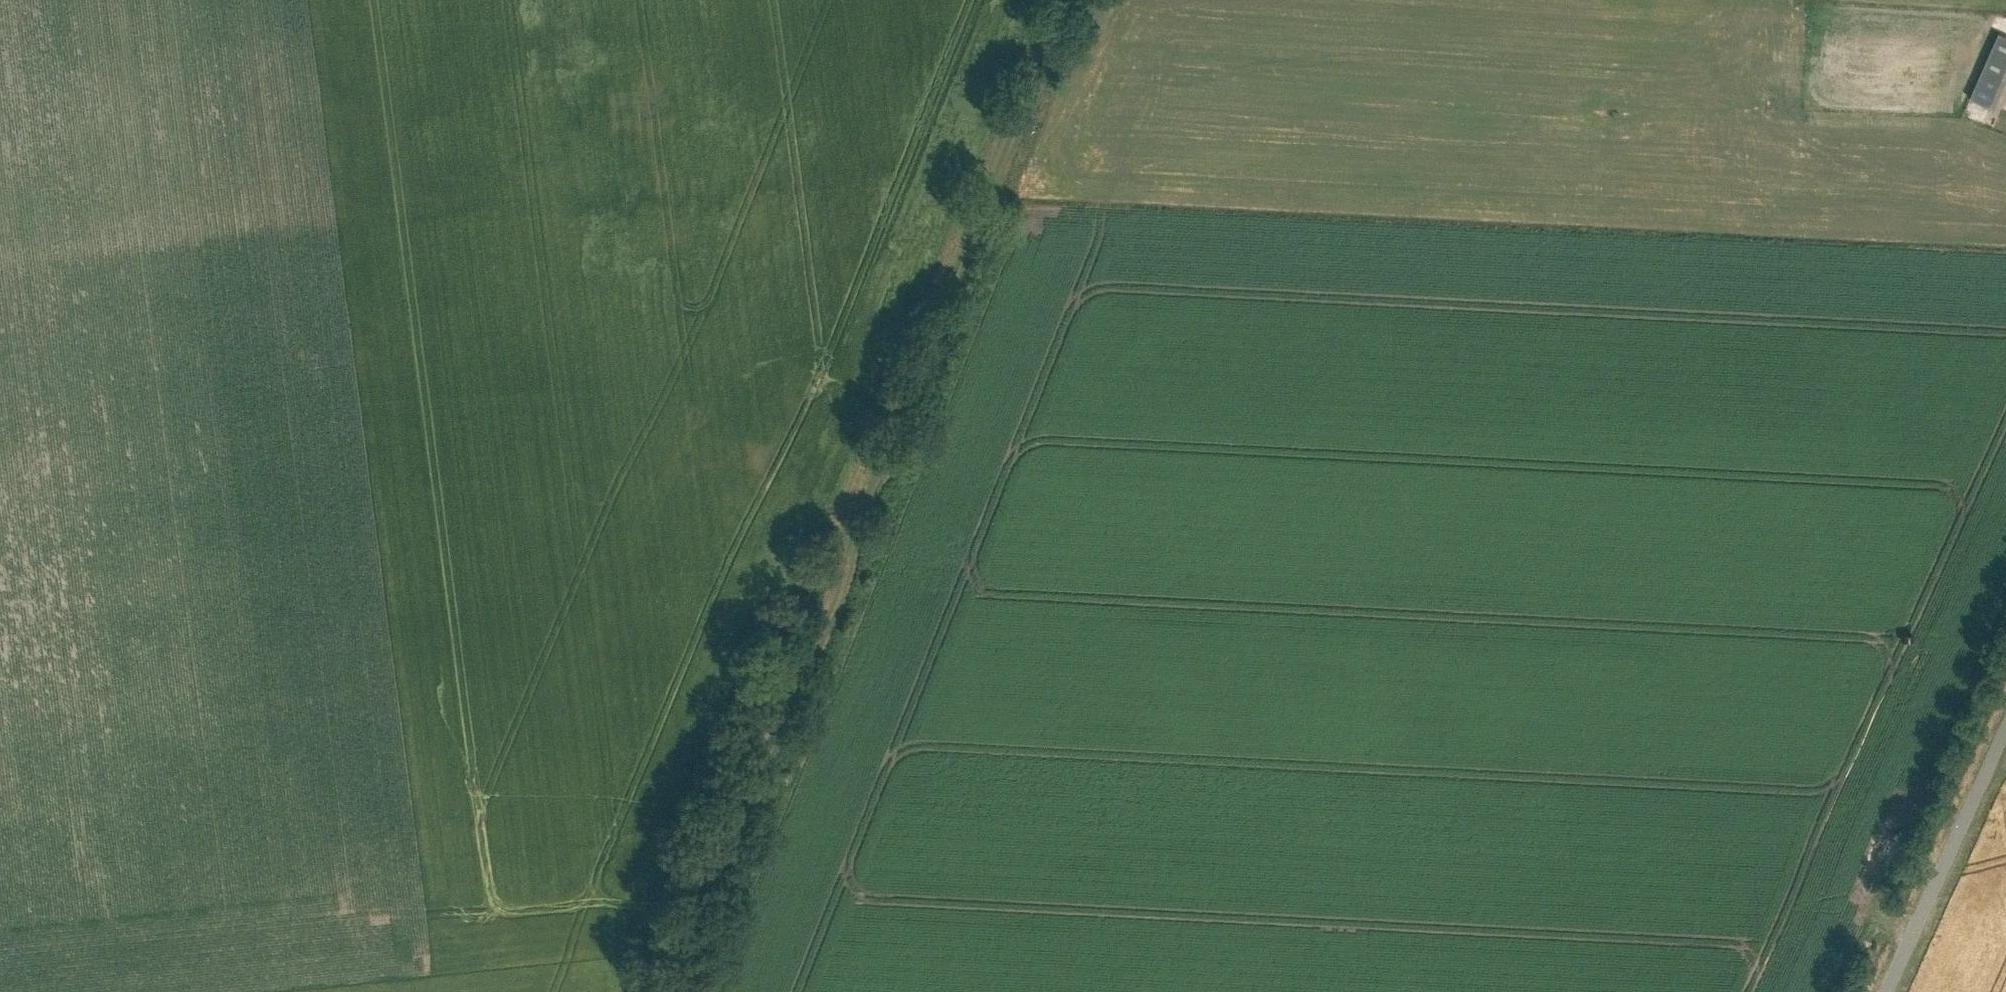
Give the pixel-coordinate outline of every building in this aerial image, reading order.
[(1959,106),(1969,111),(1975,98),(1988,103),(2005,59),(2005,33),(1992,27),(1959,106)]
